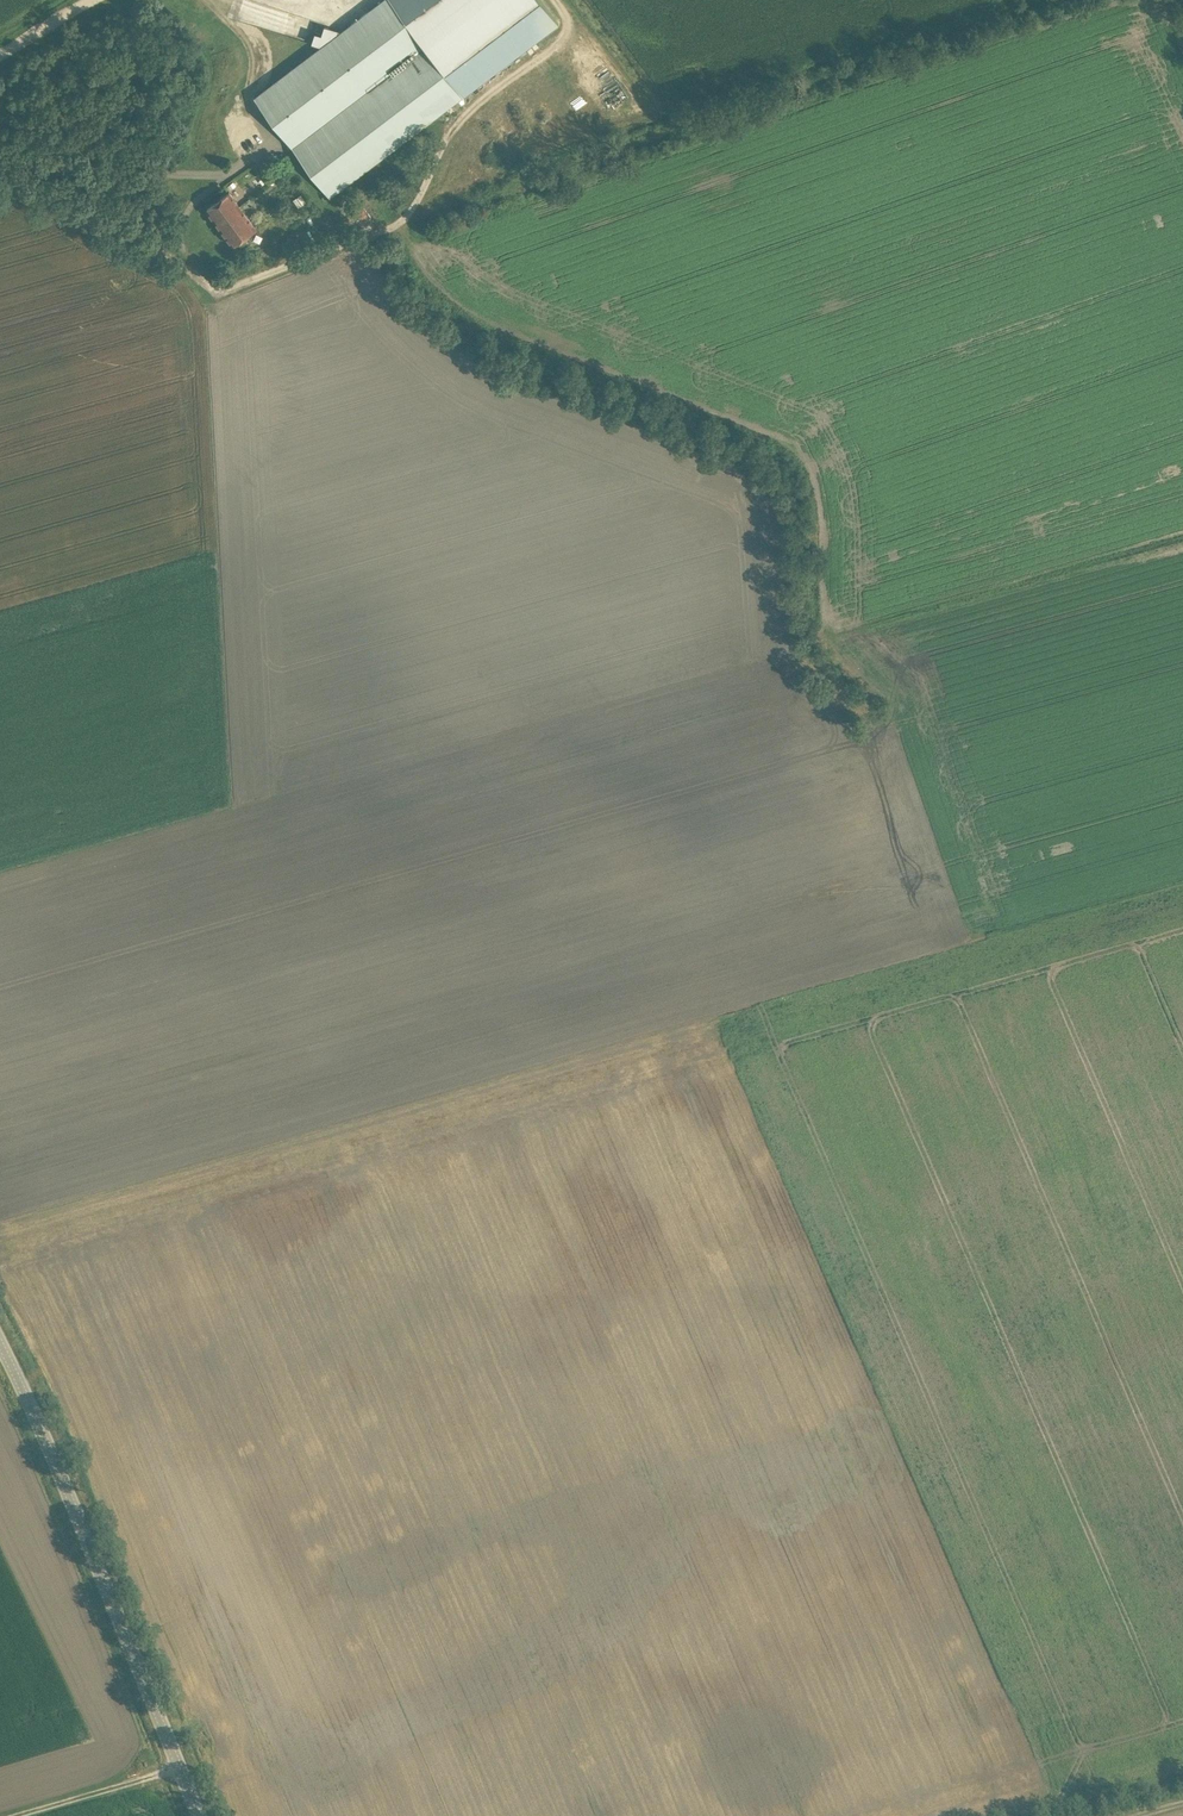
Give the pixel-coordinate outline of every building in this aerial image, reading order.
[(330,195),(558,23),(541,0),(380,0),(340,31),(339,29),(325,25),(322,34),(315,32),(312,42),(321,45),(254,96),(330,195)] [(576,108),(586,101),(582,95),(571,102),(576,108)] [(207,207),(222,227),(231,220),(229,216),(241,207),(229,191),(207,207)] [(307,200),(301,193),(293,199),(299,206),(307,200)] [(231,220),(222,227),(234,244),(256,228),(241,207),(229,216),(231,220)]
